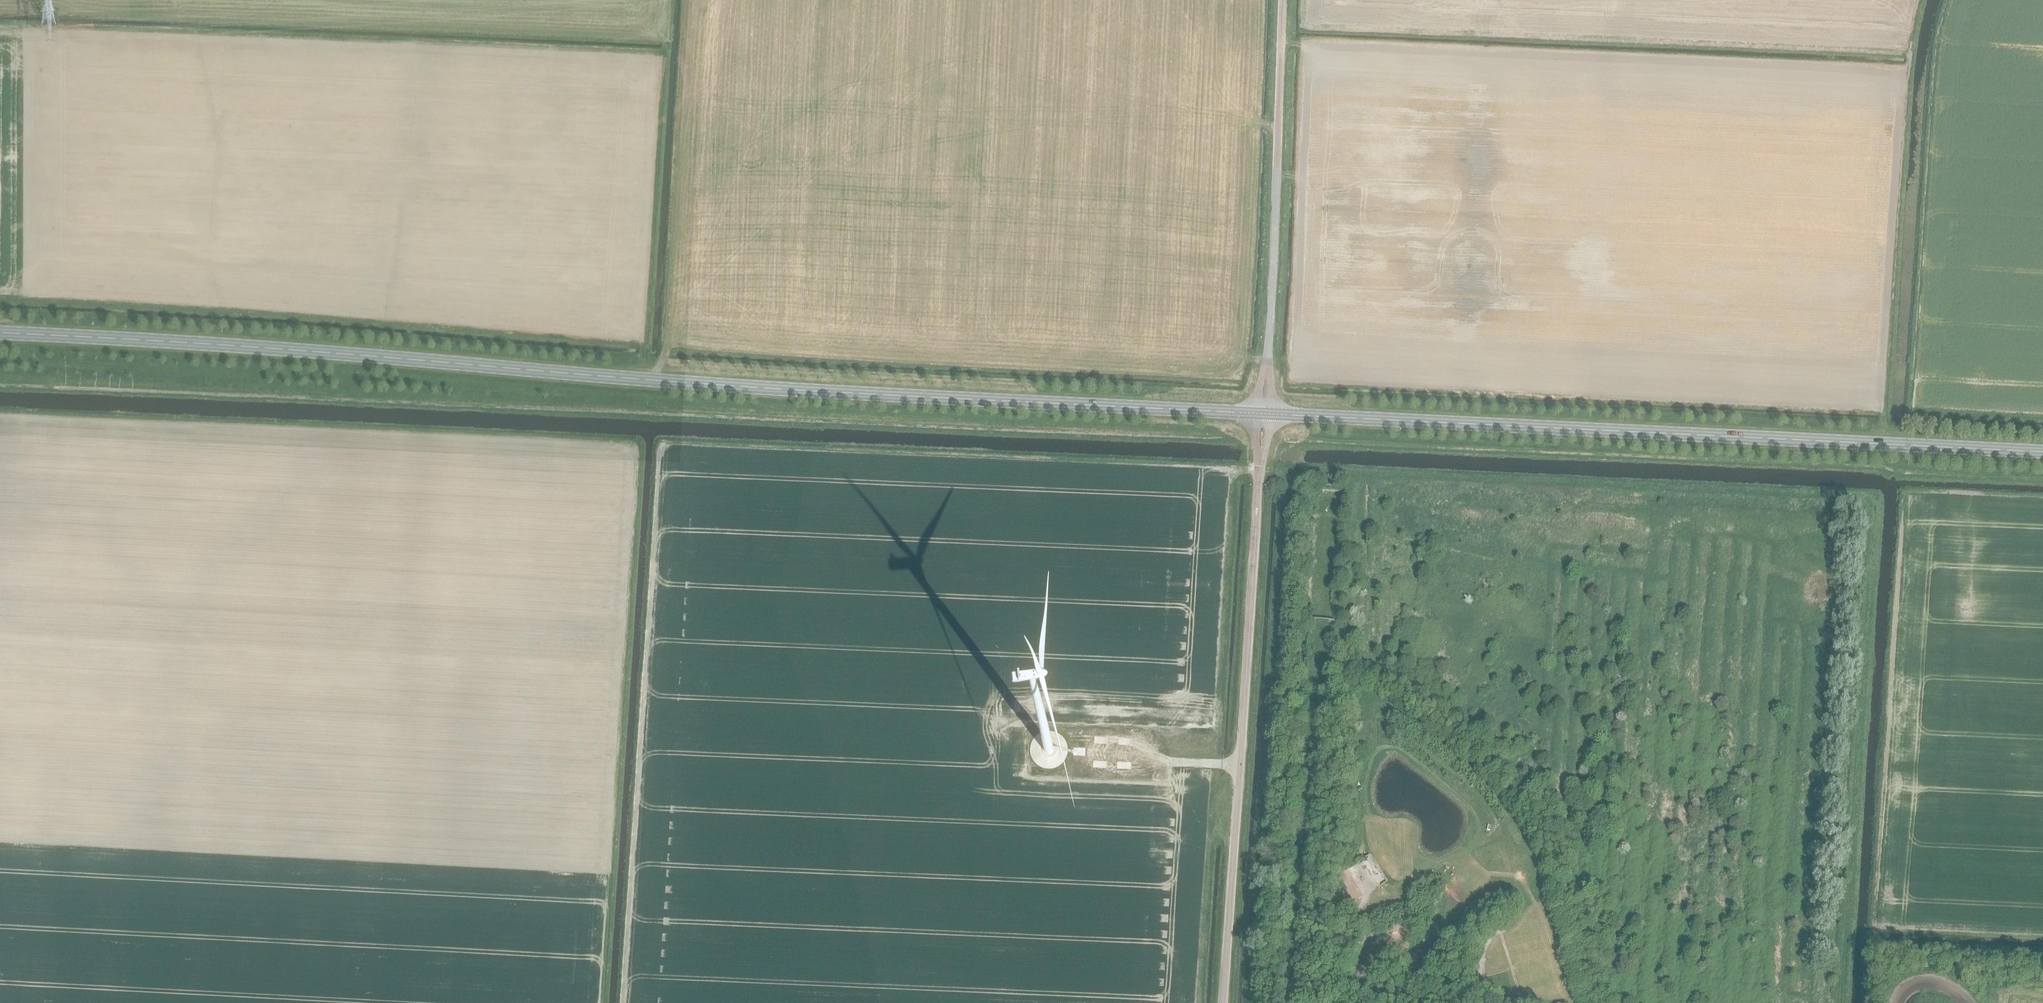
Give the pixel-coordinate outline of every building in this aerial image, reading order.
[(1031,746),(1039,753),(1046,745),(1042,742),(1048,736),(1044,732),(1031,746)] [(1060,751),(1048,756),(1052,767),(1070,759),(1063,743),(1057,746),(1060,751)] [(1044,748),(1044,750),(1044,752),(1046,754),(1047,755),(1049,755),(1051,754),(1053,753),(1054,751),(1054,749),(1053,748),(1052,746),(1050,745),(1048,745),(1047,745),(1045,747),(1044,748)] [(1377,885),(1387,880),(1375,855),(1365,859),(1377,885)] [(1336,875),(1353,902),(1362,896),(1346,869),(1336,875)]
